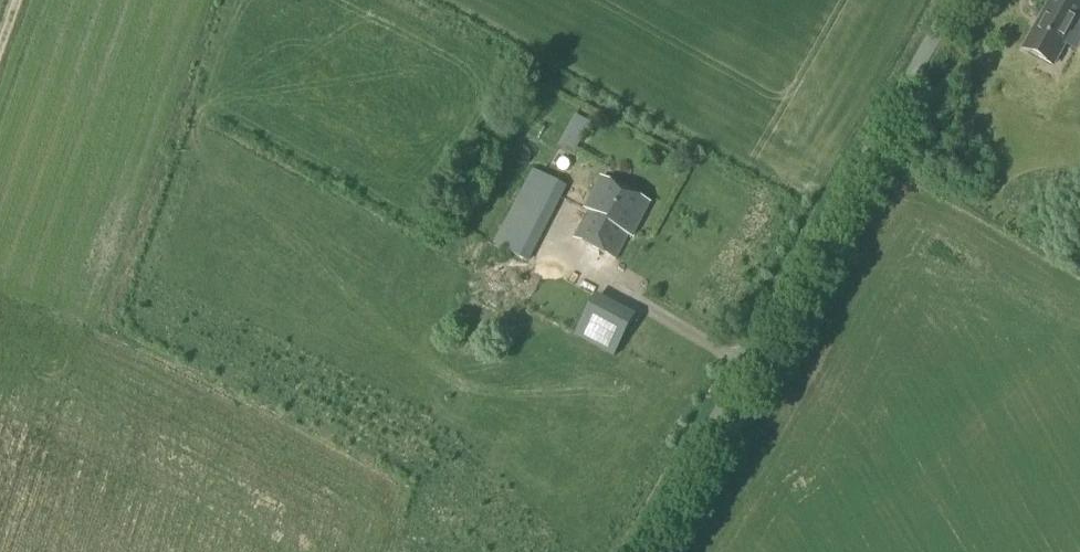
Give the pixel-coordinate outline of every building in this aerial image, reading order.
[(1079,17),(1079,9),(1063,0),(1051,0),(1040,20),(1044,22),(1038,34),(1033,32),(1022,52),(1052,68),(1079,17)] [(572,156),(591,125),(575,116),(556,147),(572,156)] [(527,264),(567,189),(533,171),(493,245),(527,264)] [(631,240),(648,206),(600,181),(584,212),(587,213),(573,240),(614,261),(626,239),(631,240)] [(611,352),(629,318),(571,287),(567,294),(546,283),(529,316),(527,315),(511,345),(566,373),(584,337),(611,352)]
